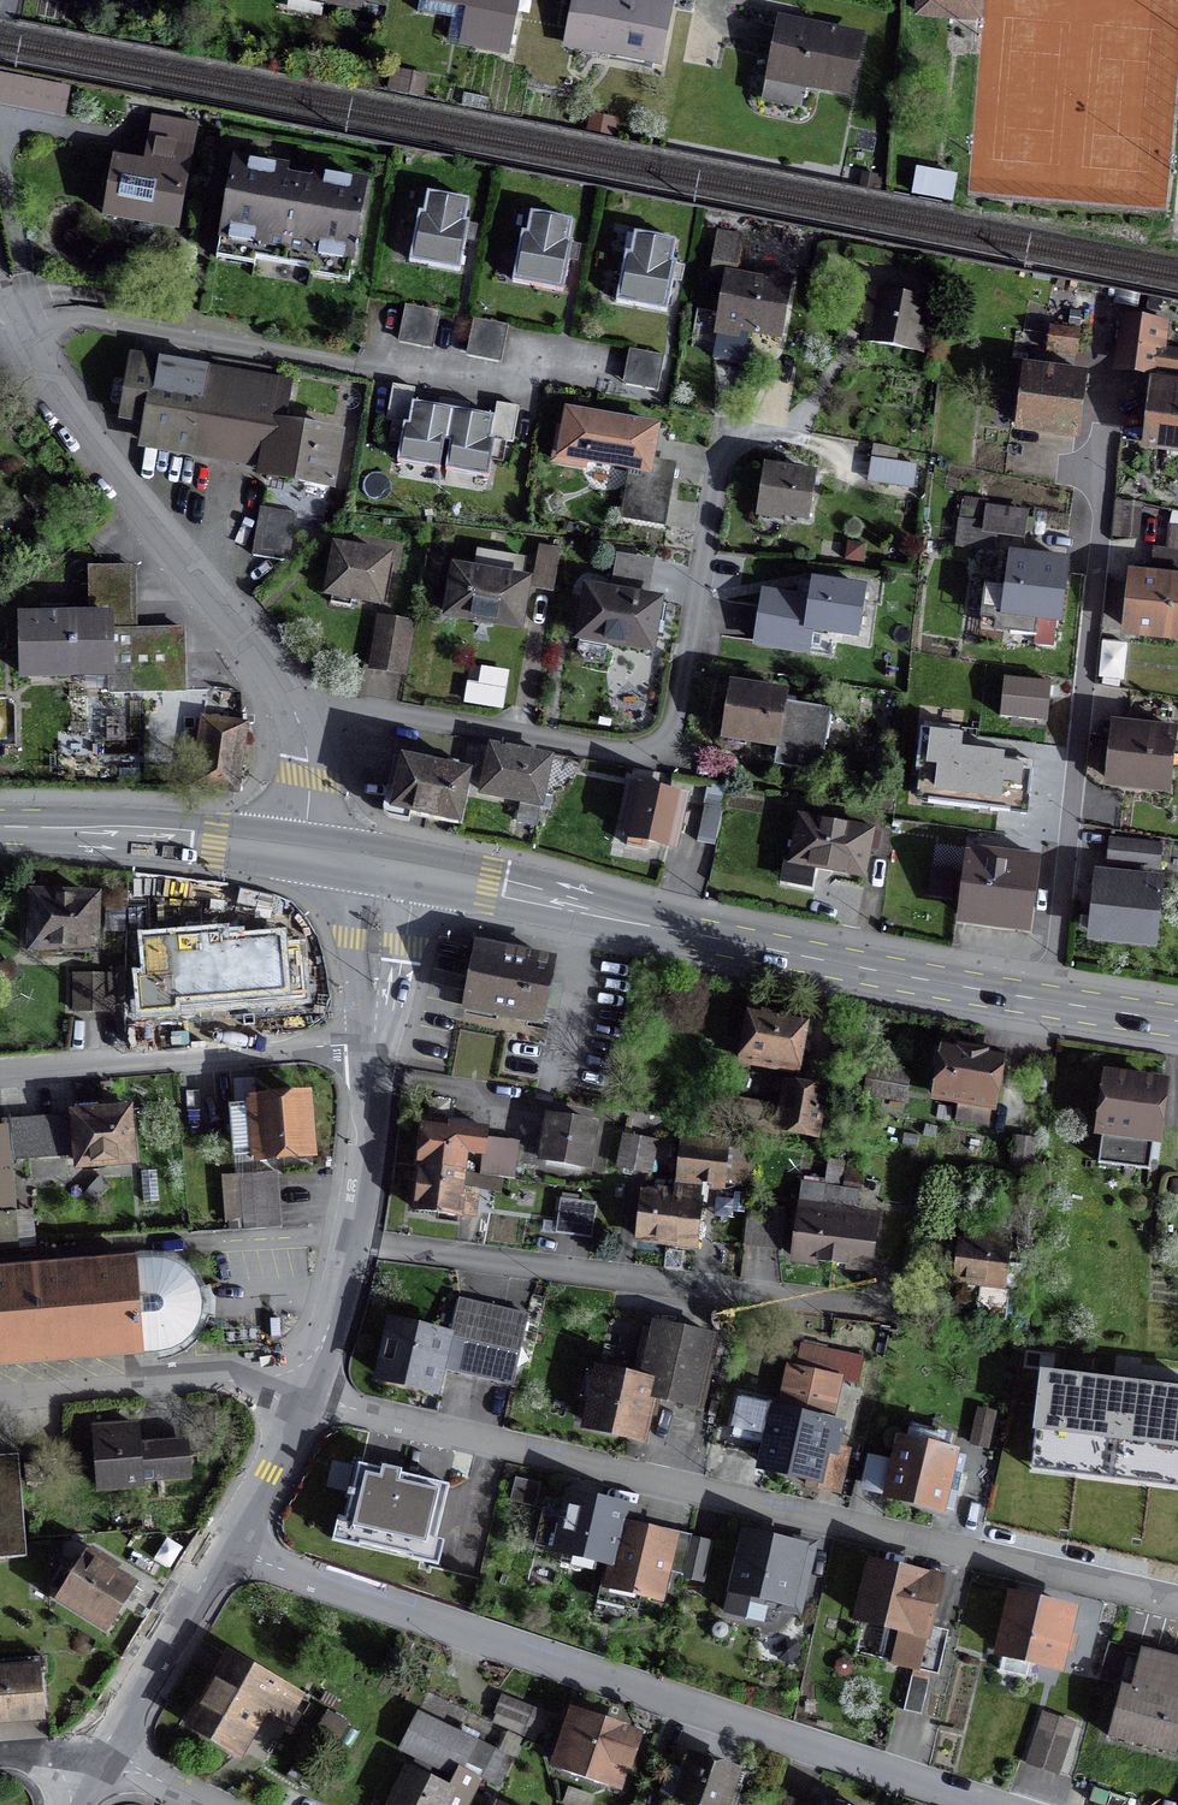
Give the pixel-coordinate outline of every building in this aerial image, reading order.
[(418,2),(416,13),(438,17),(441,0),(417,0),(417,1),(418,2)] [(466,5),(474,18),(469,44),(506,51),(505,57),(507,57),(518,0),(442,0),(466,5)] [(667,9),(621,0),(593,0),(584,49),(656,64),(667,9)] [(983,0),(920,0),(919,12),(981,18),(983,0)] [(859,41),(778,25),(767,78),(848,94),(859,41)] [(0,83),(0,106),(60,118),(64,96),(0,83)] [(145,170),(114,164),(104,218),(105,218),(107,212),(174,224),(192,126),(153,119),(145,170)] [(365,186),(232,162),(214,260),(252,267),(253,260),(310,271),(309,277),(347,284),(365,186)] [(925,177),(917,176),(914,193),(951,201),(955,183),(933,179),(934,173),(926,171),(925,177)] [(427,223),(422,222),(414,261),(455,269),(460,241),(462,230),(457,229),(461,208),(431,202),(427,223)] [(531,241),(526,240),(519,279),(559,286),(564,260),(567,247),(561,246),(565,226),(535,220),(531,241)] [(636,262),(631,261),(623,301),(664,308),(669,282),(671,269),(666,268),(670,247),(640,242),(636,262)] [(746,330),(778,336),(786,290),(784,289),(785,281),(768,278),(766,286),(725,279),(715,334),(716,334),(712,361),(740,366),(746,330)] [(916,353),(925,304),(868,293),(862,325),(871,327),(868,343),(916,353)] [(439,311),(406,305),(400,341),(432,347),(439,311)] [(505,323),(473,317),(466,353),(499,359),(505,323)] [(1154,352),(1157,329),(1135,326),(1129,370),(1152,373),(1176,376),(1176,372),(1177,373),(1177,355),(1154,352)] [(1074,356),(1077,333),(1050,329),(1047,352),(1074,356)] [(663,354),(631,348),(624,384),(657,390),(663,354)] [(211,361),(208,377),(205,377),(192,452),(264,464),(262,474),(262,476),(328,488),(336,437),(279,428),(286,391),(272,389),(275,372),(211,361)] [(147,419),(143,443),(192,452),(205,377),(131,364),(122,415),(147,419)] [(1072,435),(1080,374),(1026,367),(1018,428),(1072,435)] [(389,419),(410,423),(415,388),(394,384),(389,419)] [(1154,384),(1146,446),(1177,450),(1177,387),(1154,384)] [(492,437),(513,440),(518,405),(497,402),(492,437)] [(491,417),(470,414),(451,410),(435,408),(418,405),(414,428),(407,427),(401,461),(441,468),(445,442),(451,443),(446,469),(487,476),(492,445),(487,444),(491,417)] [(650,456),(655,429),(566,414),(563,430),(557,429),(551,463),(583,469),(584,463),(627,470),(647,474),(650,456)] [(620,517),(666,524),(676,460),(650,456),(647,474),(627,470),(620,517)] [(915,467),(870,460),(866,483),(911,490),(915,467)] [(787,474),(764,470),(757,512),(806,519),(812,478),(798,476),(798,474),(787,473),(787,474)] [(251,558),(286,563),(294,515),(259,509),(251,558)] [(983,526),(957,523),(954,546),(991,550),(993,534),(1021,537),(1024,516),(985,511),(983,526)] [(550,589),(557,552),(538,549),(532,586),(550,589)] [(377,604),(385,560),(335,551),(327,595),(377,604)] [(454,572),(446,616),(516,629),(521,603),(524,584),(520,583),(523,561),(484,554),(479,576),(454,572)] [(1035,619),(1055,622),(1063,562),(1011,556),(1007,589),(984,586),(980,612),(1004,615),(1001,633),(1033,637),(1035,619)] [(89,571),(90,620),(19,621),(20,676),(108,674),(109,694),(182,693),(181,631),(133,633),(131,570),(89,571)] [(1132,571),(1126,631),(1177,637),(1177,576),(1132,571)] [(762,595),(755,644),(805,652),(809,629),(855,636),(861,592),(855,592),(855,590),(844,588),(843,590),(812,585),(809,605),(802,604),(802,602),(762,595)] [(657,604),(656,604),(625,598),(585,591),(577,639),(649,651),(657,604)] [(378,618),(369,668),(402,674),(411,624),(378,618)] [(1045,723),(1049,685),(1002,680),(998,718),(1045,723)] [(722,738),(777,747),(784,703),(785,696),(755,692),(729,688),(722,738)] [(829,710),(784,703),(777,747),(775,761),(800,765),(801,756),(819,759),(817,774),(819,774),(829,710)] [(191,787),(235,793),(244,726),(201,720),(191,787)] [(1109,783),(1163,789),(1170,729),(1116,723),(1109,783)] [(931,772),(927,802),(1011,812),(1013,797),(1031,799),(1034,774),(978,767),(956,765),(959,737),(921,732),(916,770),(931,772)] [(494,765),(487,764),(481,794),(519,802),(515,823),(532,827),(539,797),(540,797),(548,761),(497,751),(494,765)] [(391,818),(397,814),(457,827),(469,775),(400,760),(391,805),(385,808),(391,818)] [(681,800),(635,790),(624,838),(627,839),(625,848),(644,852),(646,843),(670,848),(681,800)] [(695,843),(713,847),(720,811),(703,807),(695,843)] [(798,820),(790,864),(861,877),(869,834),(798,820)] [(1170,850),(1109,843),(1107,864),(1167,871),(1170,850)] [(973,864),(969,863),(962,918),(1022,926),(1031,859),(975,852),(973,864)] [(930,870),(927,897),(949,899),(952,873),(930,870)] [(1137,882),(1098,877),(1092,936),(1149,942),(1156,883),(1137,881),(1137,882)] [(93,900),(33,898),(30,950),(91,952),(93,900)] [(198,955),(202,956),(201,964),(258,966),(258,958),(261,958),(263,907),(200,904),(198,955)] [(474,949),(463,1008),(540,1023),(543,1008),(555,1010),(557,997),(546,995),(551,965),(474,949)] [(122,970),(122,977),(72,976),(72,1013),(96,1013),(108,1013),(109,1006),(121,1006),(150,1007),(173,1008),(175,972),(122,970)] [(259,1010),(183,1016),(182,1041),(258,1036),(259,1010)] [(741,1062),(797,1072),(806,1022),(750,1012),(747,1029),(743,1028),(738,1031),(736,1040),(740,1045),(744,1046),(741,1062)] [(930,1069),(939,1070),(934,1097),(958,1101),(955,1120),(986,1126),(999,1057),(943,1047),(943,1051),(934,1050),(930,1069)] [(901,1101),(905,1076),(869,1070),(865,1094),(901,1101)] [(1153,1136),(1160,1088),(1107,1081),(1100,1129),(1101,1129),(1096,1164),(1147,1172),(1152,1136),(1153,1136)] [(776,1131),(814,1138),(822,1092),(785,1085),(776,1131)] [(254,1103),(254,1105),(246,1105),(250,1159),(308,1154),(304,1099),(254,1103)] [(74,1110),(74,1118),(1,1124),(2,1140),(4,1162),(10,1161),(77,1156),(78,1166),(128,1162),(124,1106),(74,1110)] [(585,1168),(592,1126),(547,1119),(540,1161),(585,1168)] [(485,1132),(422,1124),(417,1167),(418,1167),(462,1173),(464,1153),(482,1156),(485,1132)] [(648,1175),(654,1143),(622,1137),(616,1169),(648,1175)] [(1030,1170),(1033,1140),(1015,1138),(1011,1167),(1030,1170)] [(16,1250),(10,1161),(4,1162),(2,1140),(0,1140),(0,1251),(16,1250)] [(720,1187),(724,1149),(680,1143),(676,1181),(720,1187)] [(733,1153),(728,1185),(742,1187),(745,1169),(751,1170),(753,1156),(733,1153)] [(837,1189),(840,1164),(828,1163),(824,1187),(837,1189)] [(456,1217),(462,1173),(418,1167),(413,1211),(456,1217)] [(243,1231),(280,1228),(275,1174),(239,1177),(243,1231)] [(799,1209),(793,1259),(867,1269),(872,1226),(851,1223),(852,1213),(854,1195),(802,1188),(799,1209)] [(656,1199),(640,1197),(635,1239),(694,1246),(698,1205),(692,1204),(683,1203),(684,1195),(657,1191),(656,1195),(656,1199)] [(746,1209),(742,1245),(779,1250),(783,1213),(746,1209)] [(963,1245),(960,1245),(955,1280),(981,1284),(980,1291),(1000,1293),(1005,1251),(1002,1250),(1004,1235),(965,1230),(963,1245)] [(0,1272),(0,1366),(141,1355),(140,1351),(153,1350),(153,1353),(157,1353),(169,1351),(180,1345),(189,1337),(195,1327),(199,1314),(190,1312),(190,1304),(189,1295),(197,1293),(191,1280),(183,1271),(173,1265),(162,1261),(146,1261),(146,1265),(133,1266),(133,1261),(0,1272)] [(392,1326),(380,1379),(433,1392),(438,1369),(511,1386),(527,1318),(457,1302),(448,1339),(392,1326)] [(593,1401),(587,1427),(643,1440),(653,1399),(695,1408),(711,1338),(652,1325),(639,1383),(600,1374),(599,1377),(585,1374),(580,1398),(593,1401)] [(784,1406),(826,1414),(837,1358),(798,1351),(793,1375),(790,1374),(784,1406)] [(1177,1466),(1177,1392),(1047,1376),(1038,1449),(1177,1466)] [(775,1415),(763,1468),(806,1478),(804,1487),(816,1489),(819,1479),(818,1478),(823,1455),(827,1456),(833,1428),(775,1415)] [(134,1427),(93,1430),(98,1488),(138,1485),(138,1482),(135,1446),(134,1427)] [(177,1443),(135,1446),(138,1482),(188,1478),(185,1455),(178,1455),(177,1443)] [(902,1444),(889,1497),(945,1510),(958,1457),(902,1444)] [(16,1457),(0,1458),(0,1561),(25,1559),(16,1457)] [(346,1497),(350,1498),(340,1541),(429,1561),(446,1488),(398,1477),(398,1473),(381,1469),(380,1472),(358,1467),(352,1493),(347,1492),(346,1497)] [(567,1517),(542,1512),(535,1546),(611,1563),(602,1604),(635,1611),(639,1594),(657,1598),(664,1570),(681,1574),(688,1541),(689,1537),(631,1523),(634,1513),(571,1498),(567,1517)] [(793,1585),(801,1551),(747,1539),(735,1592),(793,1605),(798,1586),(793,1585)] [(699,1580),(707,1545),(689,1542),(682,1577),(699,1580)] [(59,1600),(103,1628),(130,1587),(85,1559),(59,1600)] [(938,1582),(873,1567),(860,1620),(884,1626),(877,1653),(894,1658),(892,1665),(935,1675),(944,1638),(926,1634),(938,1582)] [(1013,1600),(1001,1653),(1059,1667),(1072,1614),(1013,1600)] [(1121,1685),(1107,1737),(1174,1755),(1177,1739),(1177,1701),(1177,1700),(1177,1660),(1140,1650),(1130,1688),(1121,1685)] [(292,1695),(229,1659),(190,1727),(232,1750),(257,1707),(278,1719),(292,1695)] [(0,1663),(0,1722),(39,1718),(34,1660),(0,1663)] [(487,1692),(480,1709),(525,1727),(532,1710),(487,1692)] [(414,1715),(397,1749),(416,1758),(410,1770),(408,1770),(391,1804),(440,1804),(454,1777),(457,1778),(461,1769),(479,1778),(492,1751),(474,1742),(474,1744),(414,1715)] [(1041,1715),(1024,1765),(1057,1776),(1068,1743),(1066,1742),(1072,1725),(1041,1715)] [(329,1753),(345,1726),(329,1717),(313,1744),(329,1753)] [(635,1737),(578,1719),(563,1765),(620,1784),(626,1763),(627,1764),(635,1737)] [(508,1760),(492,1751),(479,1778),(496,1786),(508,1760)] [(734,1772),(691,1757),(687,1772),(668,1765),(656,1799),(675,1804),(676,1802),(684,1804),(732,1804),(738,1787),(730,1785),(734,1772)]
